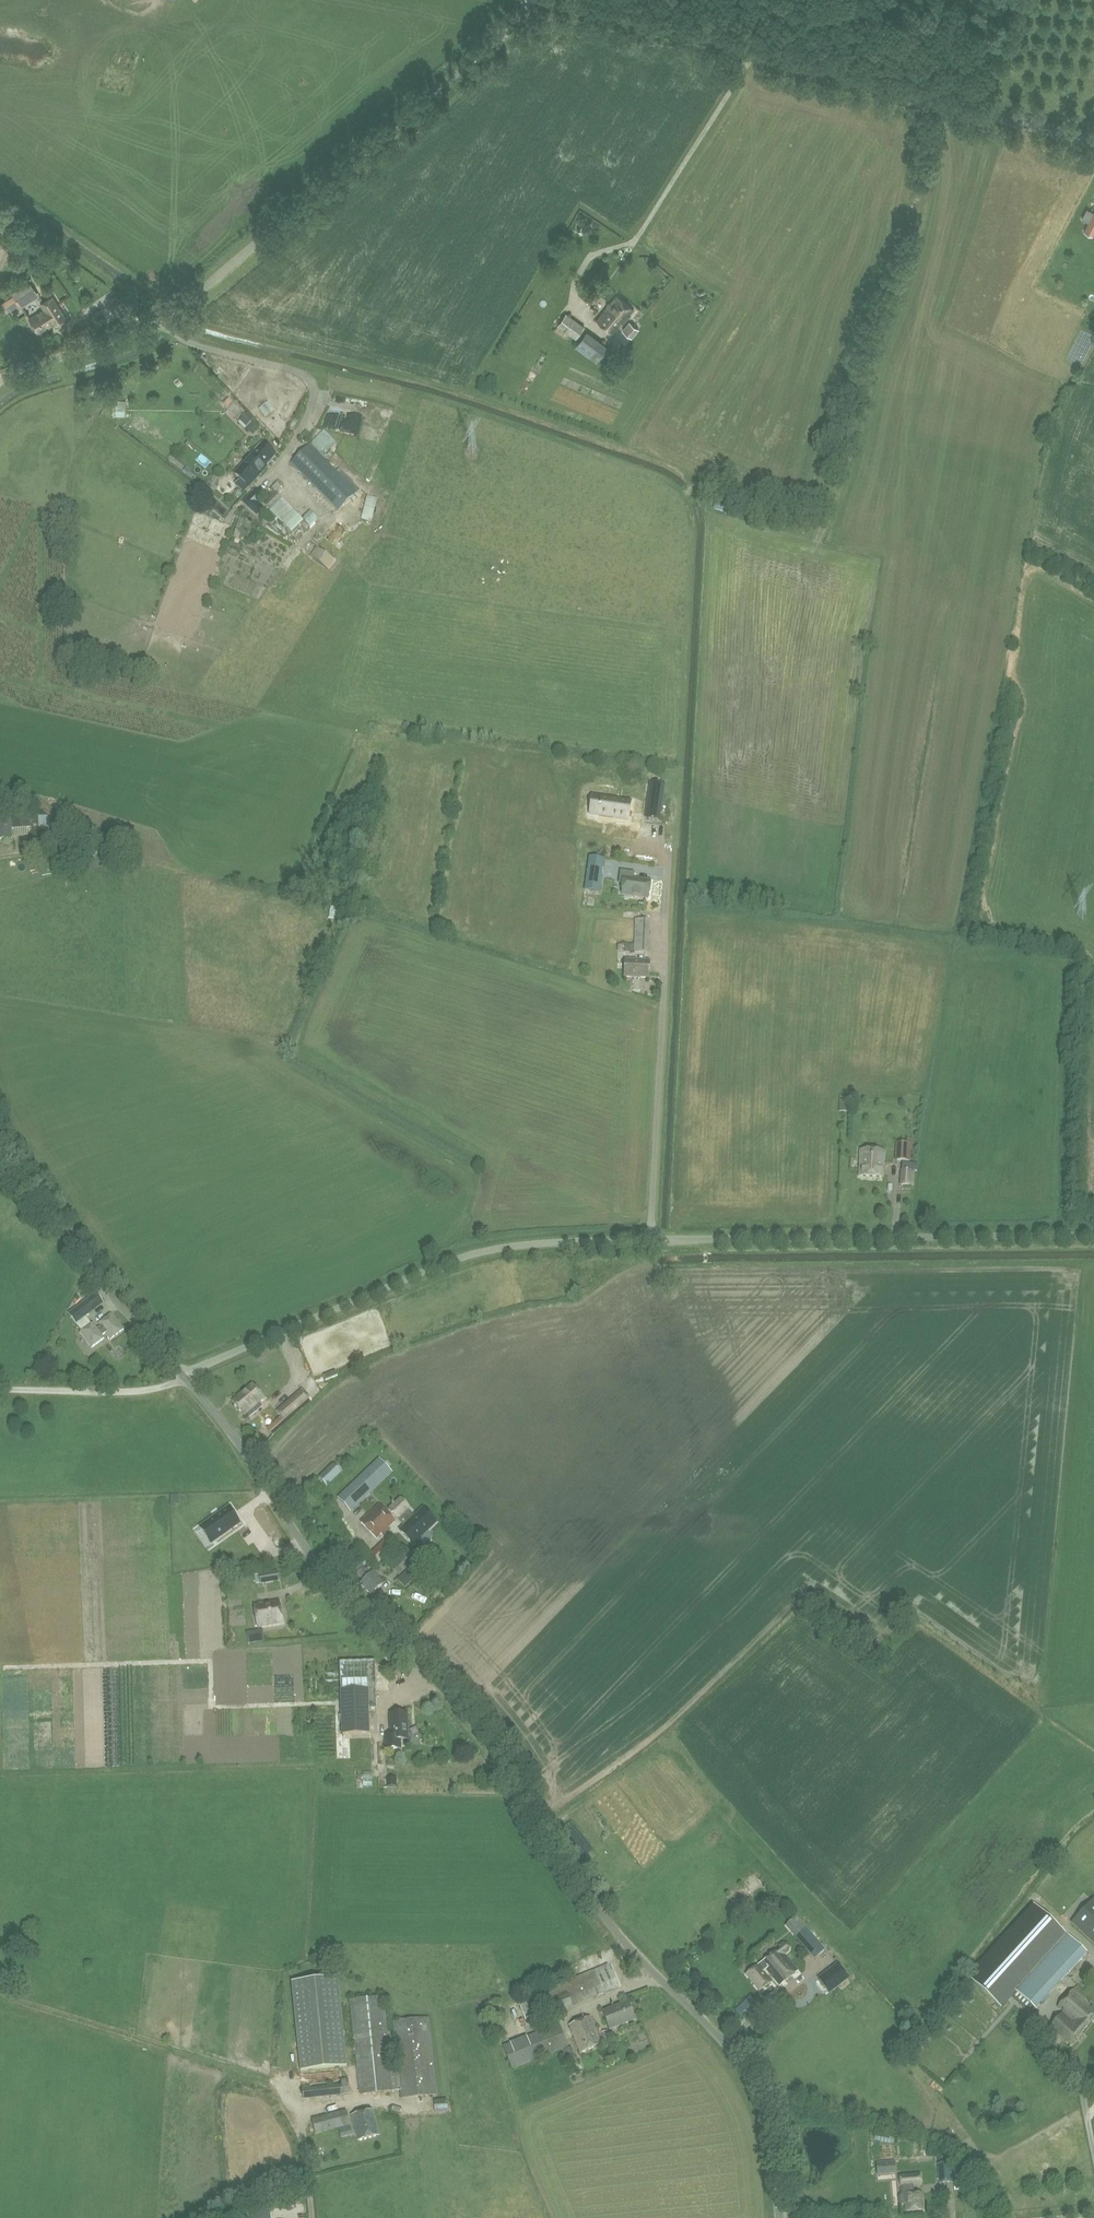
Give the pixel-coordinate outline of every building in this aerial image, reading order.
[(1093,213),(1086,209),(1081,219),(1088,222),(1086,225),(1093,229),(1093,210),(1093,213)] [(10,309),(36,291),(28,280),(11,292),(13,296),(5,302),(10,309)] [(41,303),(44,309),(29,318),(38,333),(53,324),(55,326),(66,319),(52,296),(41,303)] [(617,296),(596,320),(613,334),(634,310),(617,296)] [(585,314),(592,304),(586,299),(579,309),(585,314)] [(637,312),(622,331),(631,338),(646,319),(637,312)] [(584,327),(566,313),(557,326),(576,339),(584,327)] [(607,347),(586,332),(574,348),(596,363),(607,347)] [(115,402),(123,403),(124,393),(115,392),(115,402)] [(256,402),(263,411),(272,404),(266,395),(256,402)] [(354,430),(358,417),(321,405),(317,418),(354,430)] [(243,408),(237,414),(242,420),(249,414),(243,408)] [(250,416),(244,423),(250,427),(256,420),(250,416)] [(309,436),(319,446),(332,433),(322,423),(309,436)] [(263,443),(253,454),(235,474),(249,487),(266,467),(265,465),(275,454),(263,443)] [(338,511),(357,493),(310,445),(291,463),(338,511)] [(268,483),(273,472),(266,469),(261,480),(268,483)] [(283,524),(291,533),(298,526),(303,521),(294,511),(282,499),(274,491),(262,502),(270,510),(263,515),(276,528),(282,523),(283,524)] [(356,500),(354,508),(360,510),(362,502),(356,500)] [(313,543),(315,540),(306,535),(301,544),(308,548),(311,542),(313,543)] [(353,548),(358,541),(350,535),(344,542),(353,548)] [(338,562),(314,545),(307,554),(331,571),(338,562)] [(648,807),(661,809),(664,785),(651,783),(648,807)] [(599,816),(628,820),(631,802),(602,798),(599,816)] [(0,820),(0,839),(13,838),(12,829),(30,828),(30,831),(38,830),(39,841),(48,840),(47,831),(52,831),(51,820),(46,816),(38,817),(38,816),(21,818),(22,819),(11,820),(11,819),(0,820)] [(594,865),(588,882),(604,875),(594,865)] [(622,871),(620,884),(624,885),(623,895),(649,898),(651,881),(633,879),(634,872),(622,871)] [(625,952),(648,953),(649,920),(635,919),(635,944),(625,944),(625,952)] [(650,962),(625,961),(624,977),(649,978),(650,962)] [(910,1161),(911,1144),(898,1143),(897,1161),(910,1161)] [(884,1151),(861,1150),(860,1176),(883,1177),(884,1151)] [(901,1185),(913,1186),(914,1172),(902,1171),(901,1185)] [(75,1325),(96,1309),(89,1299),(67,1314),(75,1325)] [(93,1323),(80,1333),(91,1348),(104,1338),(102,1335),(105,1333),(110,1339),(124,1329),(112,1313),(98,1323),(101,1326),(97,1329),(93,1323)] [(253,1384),(232,1401),(244,1415),(264,1398),(253,1384)] [(287,1424),(311,1402),(302,1391),(277,1413),(287,1424)] [(338,1498),(351,1511),(365,1497),(366,1497),(392,1472),(379,1458),(353,1483),(353,1484),(338,1498)] [(326,1486),(336,1476),(328,1468),(319,1477),(326,1486)] [(400,1531),(412,1544),(436,1522),(424,1509),(415,1517),(408,1510),(410,1508),(401,1498),(388,1510),(397,1519),(404,1514),(410,1521),(400,1531)] [(377,1538),(395,1520),(379,1504),(361,1522),(377,1538)] [(236,1523),(225,1507),(203,1523),(214,1539),(236,1523)] [(384,1541),(368,1557),(376,1564),(391,1549),(384,1541)] [(404,1555),(391,1567),(398,1574),(409,1565),(411,1563),(404,1555)] [(408,1572),(399,1581),(406,1588),(416,1579),(415,1579),(424,1571),(418,1564),(409,1572),(408,1572)] [(361,1584),(371,1595),(383,1584),(368,1568),(365,1570),(363,1568),(357,1574),(364,1581),(361,1584)] [(279,1581),(278,1572),(259,1575),(261,1584),(279,1581)] [(254,1605),(255,1616),(257,1627),(283,1623),(279,1600),(254,1605)] [(246,1636),(256,1635),(256,1627),(245,1628),(246,1636)] [(375,1661),(339,1662),(341,1734),(369,1733),(368,1707),(377,1706),(375,1661)] [(390,1713),(391,1740),(391,1741),(386,1741),(386,1749),(400,1748),(400,1740),(408,1739),(407,1713),(390,1713)] [(453,1781),(460,1771),(456,1768),(449,1778),(453,1781)] [(1071,1922),(1093,1944),(1093,1898),(1071,1922)] [(1087,1954),(1033,1905),(967,1977),(1001,2008),(1016,1992),(1035,2009),(1087,1954)] [(814,1959),(825,1950),(796,1916),(785,1925),(814,1959)] [(778,1949),(761,1962),(767,1969),(780,1986),(798,1971),(785,1955),(789,1951),(790,1947),(788,1944),(783,1943),(779,1945),(778,1949)] [(781,1994),(794,2009),(841,1968),(829,1954),(781,1994)] [(759,1992),(772,1981),(764,1971),(767,1969),(761,1962),(745,1975),(759,1992)] [(552,2014),(603,1993),(617,1988),(608,1965),(543,1992),(543,1993),(519,2002),(525,2020),(551,2010),(552,2014)] [(347,2066),(338,1977),(292,1982),(301,2071),(347,2066)] [(1073,1990),(1058,2007),(1074,2022),(1072,2024),(1061,2014),(1051,2026),(1071,2044),(1093,2019),(1093,2006),(1091,2003),(1090,2005),(1073,1990)] [(350,1999),(357,2069),(360,2094),(400,2090),(401,2098),(436,2095),(429,2017),(393,2021),(399,2073),(391,2073),(383,1996),(350,1999)] [(750,1997),(736,2011),(743,2018),(757,2004),(750,1997)] [(628,2002),(603,2012),(610,2029),(635,2019),(628,2002)] [(569,2025),(580,2053),(602,2045),(591,2017),(569,2025)] [(559,2024),(503,2046),(512,2069),(568,2047),(559,2024)] [(601,2033),(606,2044),(611,2041),(606,2031),(601,2033)] [(341,2080),(341,2085),(311,2088),(311,2086),(302,2087),(304,2099),(349,2094),(348,2079),(341,2080)] [(379,2135),(373,2110),(351,2115),(354,2124),(350,2125),(346,2110),(312,2119),(316,2134),(341,2127),(343,2136),(351,2134),(350,2132),(355,2131),(358,2141),(379,2135)] [(938,2164),(939,2183),(952,2182),(951,2163),(938,2164)] [(920,2174),(905,2175),(899,2176),(901,2195),(900,2195),(898,2197),(899,2204),(901,2206),(905,2205),(906,2212),(923,2210),(922,2193),(914,2193),(913,2186),(921,2185),(920,2174)] [(249,2217),(271,2217),(269,2205),(248,2208),(249,2217)]
